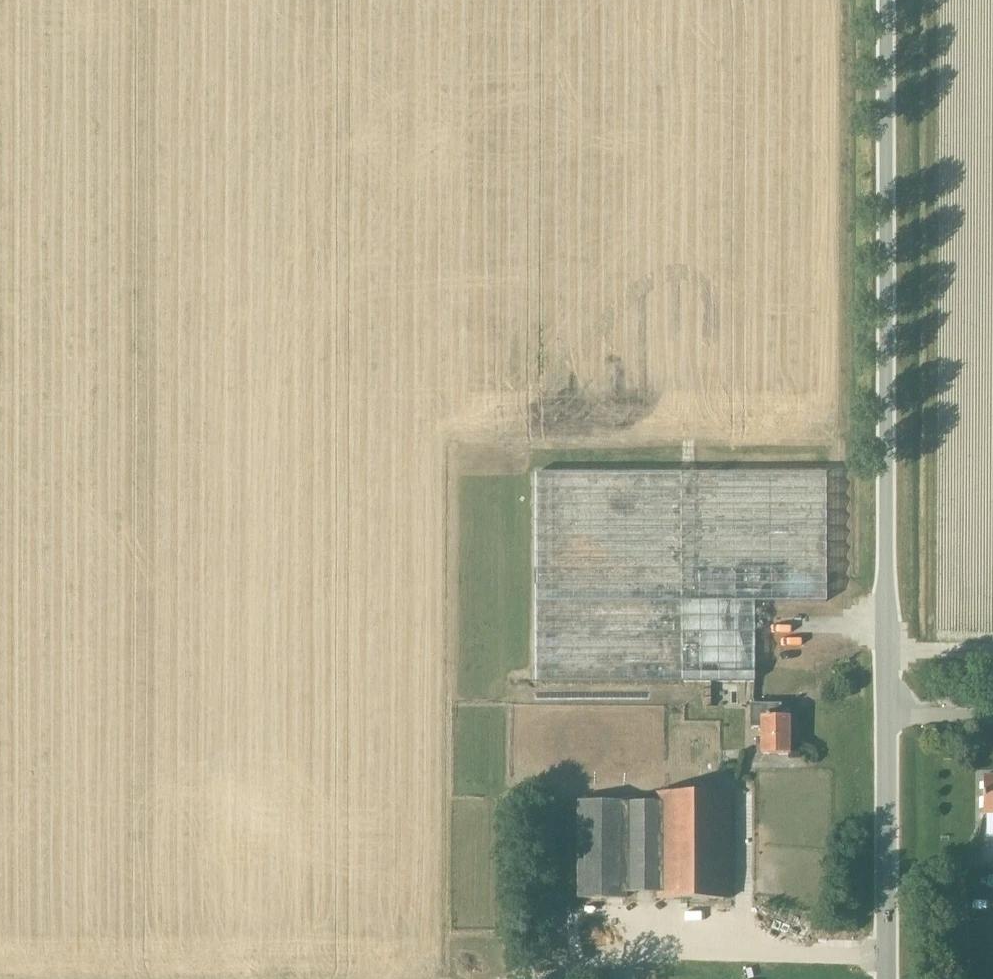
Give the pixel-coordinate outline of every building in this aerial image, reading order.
[(827,602),(827,591),(827,472),(537,473),(537,682),(755,682),(755,602),(827,602)] [(830,597),(844,597),(844,580),(830,580),(830,597)] [(790,754),(790,716),(781,716),(781,704),(754,703),(754,717),(761,717),(761,754),(790,754)] [(984,776),(983,814),(992,814),(992,776),(984,776)] [(730,793),(657,793),(657,802),(657,893),(657,899),(730,899),(730,793)] [(627,893),(657,893),(657,802),(577,802),(577,899),(627,899),(627,893)]
